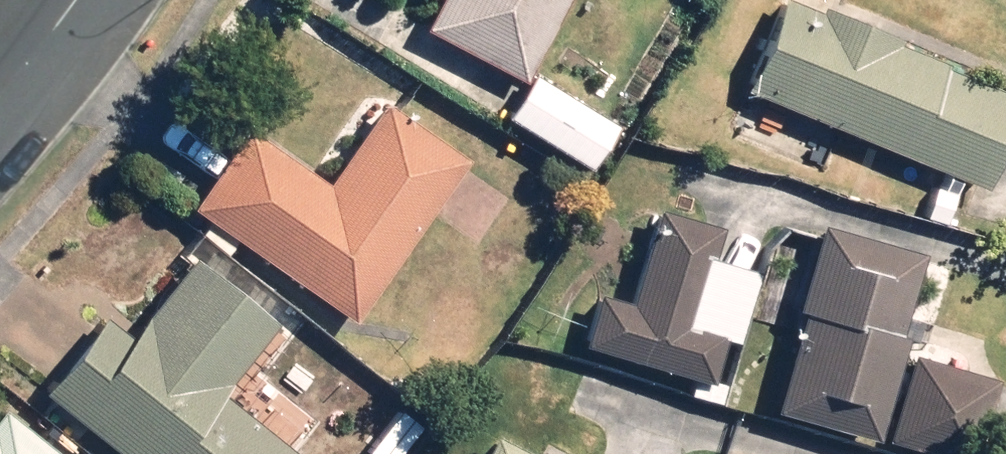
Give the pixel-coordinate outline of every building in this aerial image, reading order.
[(383,6),(517,81),(563,0),(386,0),(383,6)] [(978,190),(1005,120),(1005,77),(811,0),(778,0),(740,95),(749,99),(739,125),(799,149),(809,124),(978,190)] [(533,71),(500,121),(588,179),(621,128),(533,71)] [(320,178),(246,122),(182,207),(340,325),(463,160),(380,98),(320,178)] [(912,247),(810,226),(769,420),(872,441),(912,247)] [(751,272),(638,237),(617,304),(592,297),(577,343),(699,381),(713,336),(729,341),(751,272)] [(97,313),(33,389),(110,453),(286,453),(213,392),(268,328),(186,258),(122,334),(97,313)] [(908,360),(887,442),(935,453),(975,453),(993,381),(908,360)] [(0,415),(0,453),(49,453),(0,415)] [(487,433),(476,453),(528,453),(487,433)]
